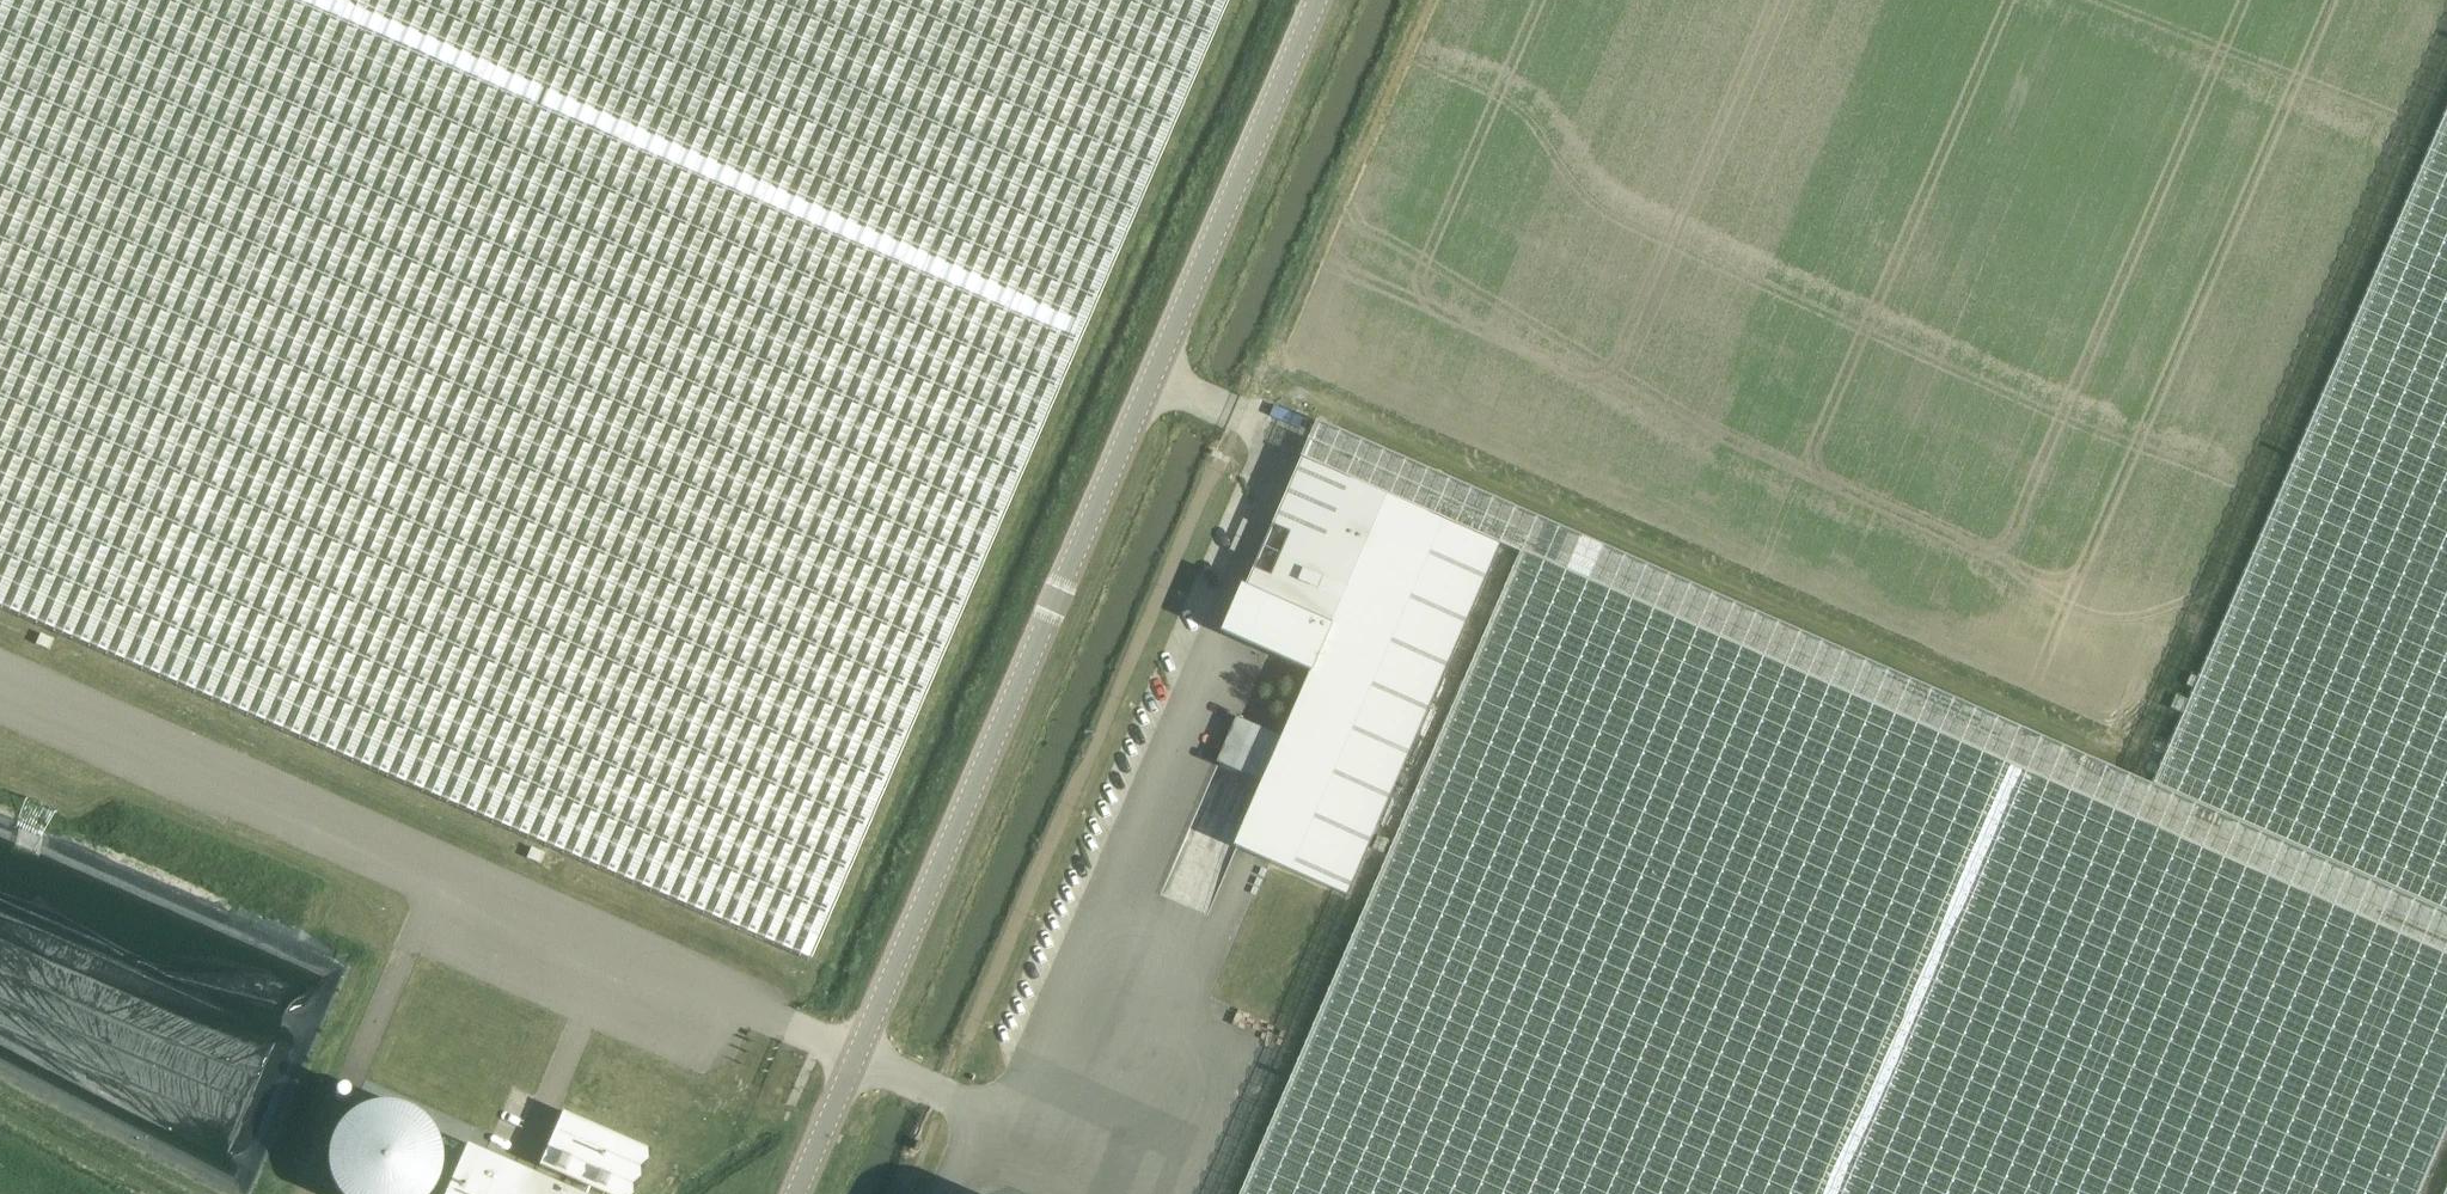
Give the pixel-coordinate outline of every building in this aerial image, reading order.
[(811,962),(1229,0),(0,0),(0,609),(811,962)] [(1245,1193),(2422,1193),(2446,1136),(2446,119),(2155,787),(1321,423),(1246,593),(1251,595),(1233,635),(1278,654),(1276,659),(1313,675),(1285,739),(1238,718),(1218,764),(1265,785),(1237,850),(1348,898),(1503,545),(1524,555),(1245,1193)] [(403,1107),(399,1106),(396,1106),(393,1105),(390,1105),(386,1105),(383,1105),(380,1105),(376,1105),(373,1106),(370,1107),(367,1108),(366,1108),(362,1109),(359,1111),(357,1112),(354,1114),(351,1116),(348,1118),(346,1120),(343,1122),(341,1125),(339,1127),(337,1130),(335,1133),(334,1136),(332,1139),(331,1142),(330,1145),(329,1148),(328,1151),(328,1155),(327,1158),(327,1161),(327,1164),(328,1168),(328,1171),(329,1174),(329,1178),(330,1181),(332,1184),(333,1187),(334,1190),(336,1193),(337,1193),(433,1193),(434,1193),(435,1191),(437,1188),(438,1185),(440,1182),(441,1178),(442,1175),(442,1172),(443,1169),(443,1165),(443,1162),(443,1159),(443,1155),(442,1152),(442,1149),(441,1146),(440,1142),(438,1139),(437,1136),(435,1133),(434,1131),(432,1128),(430,1125),(428,1123),(425,1120),(423,1118),(420,1116),(418,1114),(415,1112),(412,1111),(409,1109),(406,1108),(403,1107)] [(539,1167),(601,1193),(634,1193),(652,1152),(563,1113),(539,1167)] [(467,1145),(446,1193),(578,1193),(467,1145)]
